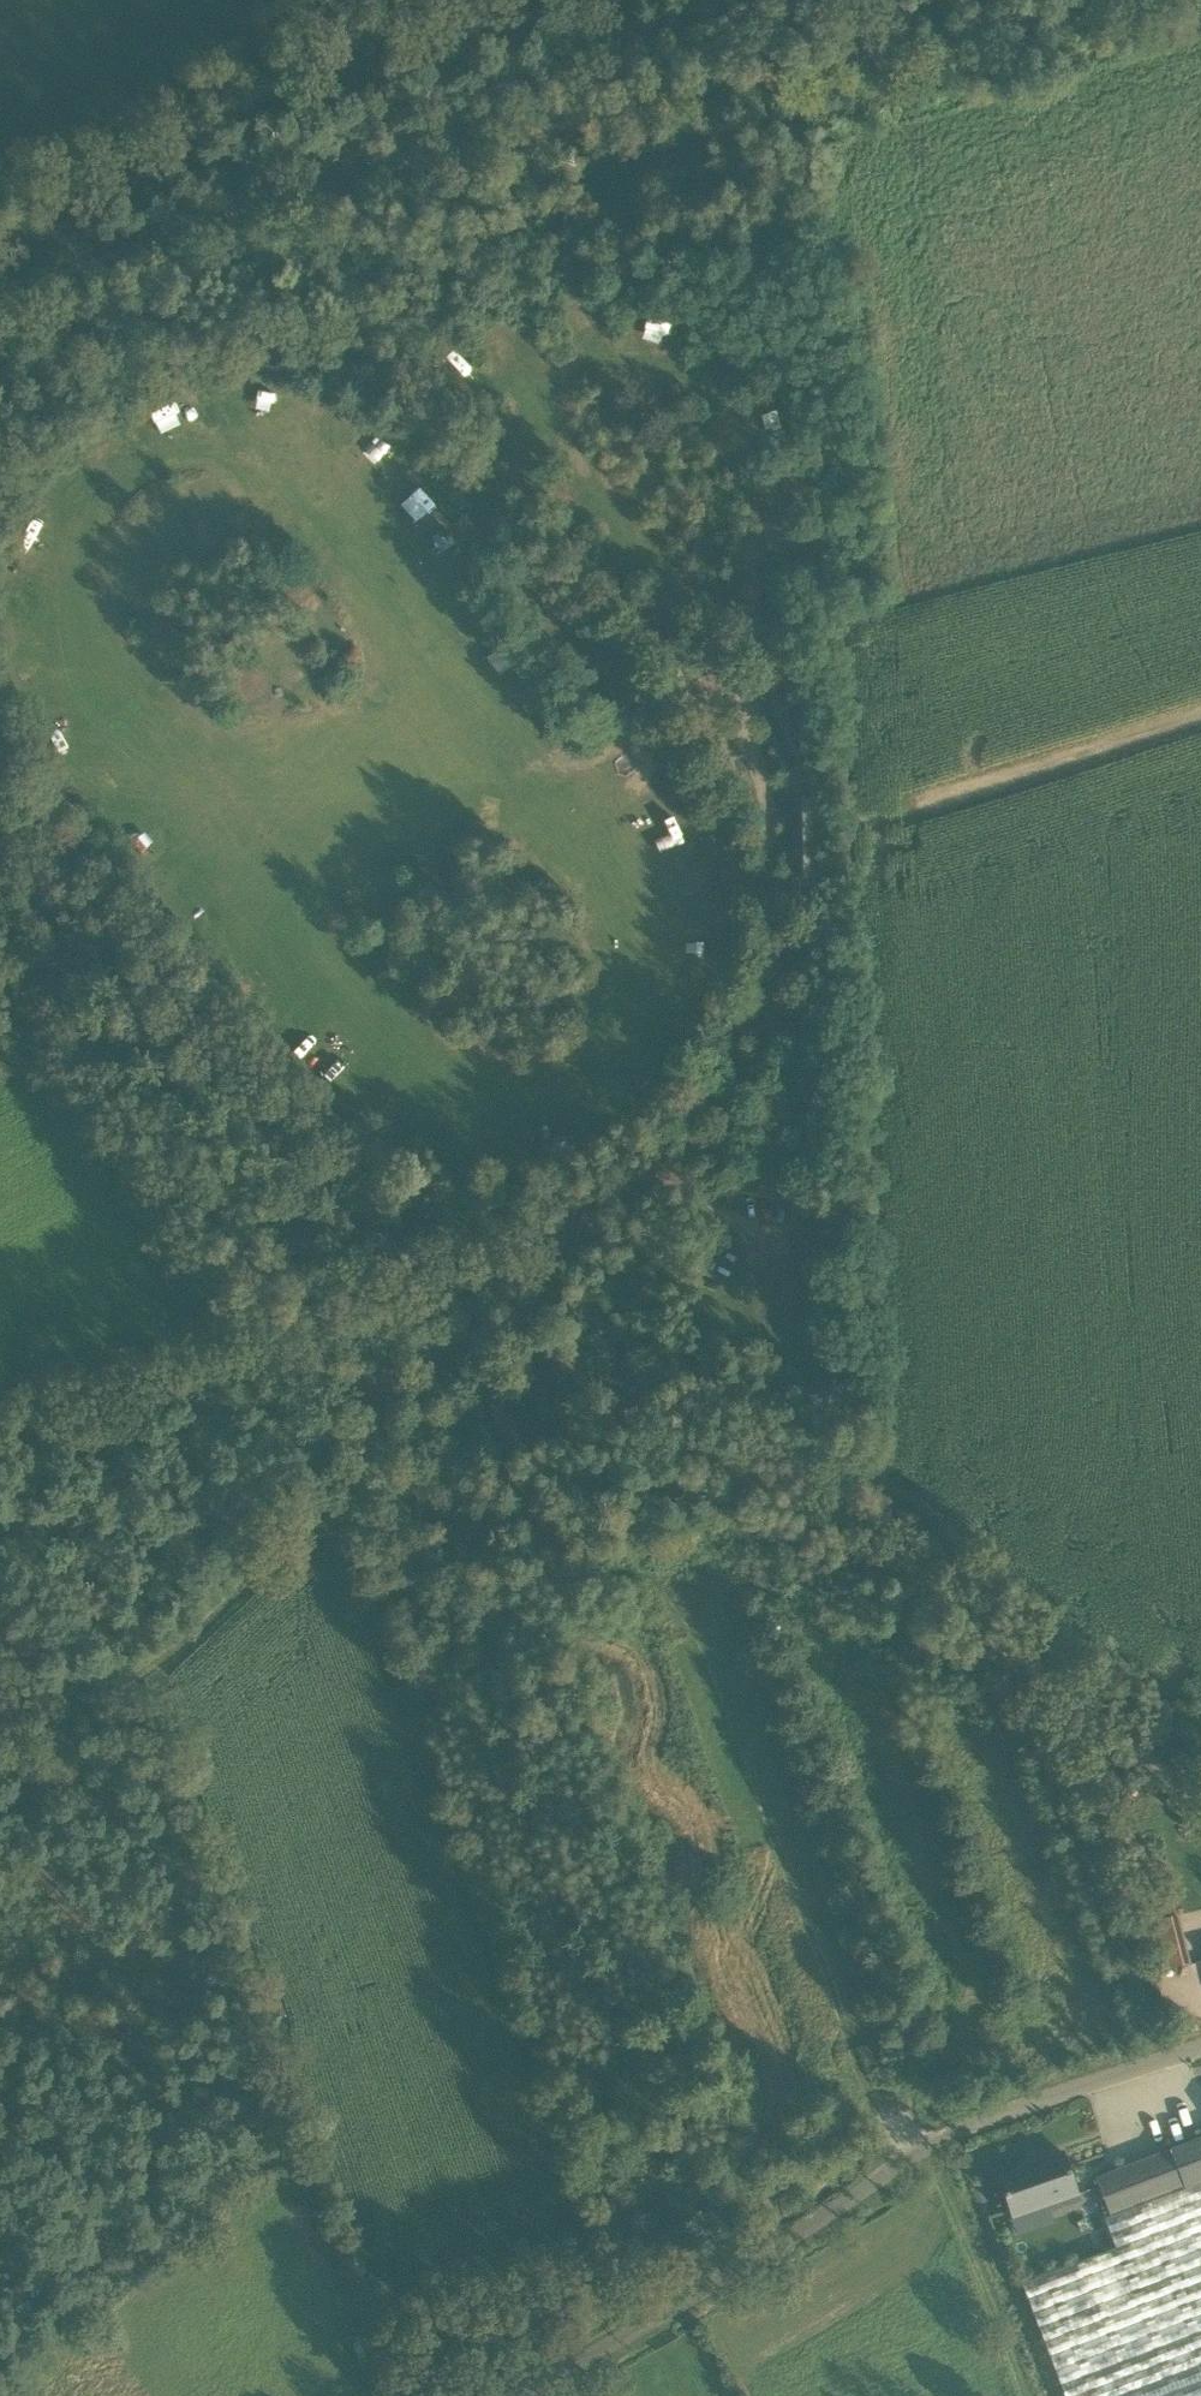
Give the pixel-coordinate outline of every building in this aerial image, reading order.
[(402,500),(411,512),(432,499),(423,486),(402,500)] [(818,799),(799,799),(800,828),(818,827),(818,799)] [(1122,1787),(1117,1798),(1120,1799),(1118,1803),(1130,1809),(1139,1790),(1128,1784),(1126,1789),(1122,1787)] [(1187,1964),(1176,1916),(1172,1903),(1144,1910),(1159,1971),(1187,1964)] [(1095,2178),(1109,2219),(1105,2221),(1115,2247),(1022,2282),(1066,2395),(1200,2395),(1200,2138),(1095,2178)] [(1030,2165),(998,2177),(1012,2214),(1077,2191),(1062,2151),(1029,2163),(1030,2165)]
